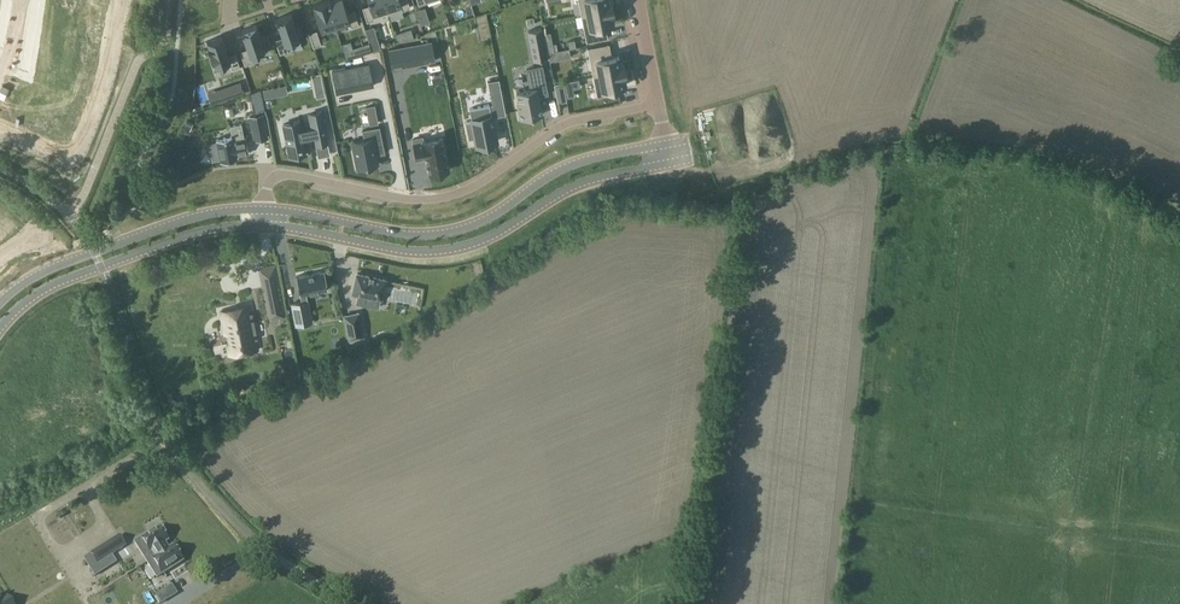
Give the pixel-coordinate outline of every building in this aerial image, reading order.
[(313,6),(321,30),(334,26),(335,28),(336,28),(327,0),(326,0),(314,4),(314,5),(313,6)] [(336,28),(350,24),(351,26),(358,24),(354,10),(347,12),(342,0),(330,0),(327,0),(336,28)] [(362,7),(367,21),(374,19),(373,16),(387,12),(388,14),(384,0),(368,0),(369,5),(362,7)] [(388,14),(410,7),(408,0),(384,0),(388,14)] [(581,14),(611,8),(610,1),(608,1),(608,0),(578,0),(581,14)] [(611,8),(581,14),(586,42),(608,38),(605,24),(612,23),(611,15),(613,14),(611,8)] [(282,37),(275,39),(280,53),(288,50),(286,46),(300,41),(298,36),(300,35),(297,26),(295,26),(291,13),(276,18),(282,37)] [(247,48),(240,50),(245,64),(253,62),(251,57),(265,53),(263,47),(265,47),(262,37),(260,38),(256,25),(241,29),(247,48)] [(373,27),(365,30),(367,36),(375,33),(373,27)] [(541,29),(528,31),(534,60),(546,58),(541,29)] [(316,30),(309,32),(313,47),(321,44),(316,30)] [(222,36),(207,41),(208,46),(207,46),(208,49),(213,63),(214,63),(216,69),(230,64),(231,69),(239,66),(235,52),(228,55),(222,36)] [(575,39),(567,40),(569,47),(577,46),(575,39)] [(368,43),(350,49),(353,56),(372,50),(369,41),(368,41),(368,43)] [(435,60),(431,41),(388,49),(392,68),(435,60)] [(557,42),(548,44),(549,51),(558,49),(557,42)] [(609,44),(587,48),(593,76),(624,70),(622,63),(620,64),(619,55),(611,57),(609,44)] [(368,63),(332,71),(336,93),(373,86),(368,63)] [(530,88),(516,91),(518,102),(517,102),(520,119),(542,114),(538,96),(547,94),(542,66),(526,69),(530,88)] [(624,70),(593,76),(597,96),(618,92),(617,87),(624,85),(623,77),(625,77),(624,70)] [(239,82),(221,89),(224,98),(242,92),(239,82)] [(563,82),(554,83),(557,102),(566,100),(563,82)] [(264,98),(271,96),(269,88),(262,89),(264,98)] [(471,119),(465,121),(468,139),(475,138),(476,145),(496,141),(492,117),(506,114),(501,90),(490,92),(492,104),(469,108),(471,119)] [(0,94),(0,113),(4,115),(12,95),(1,91),(0,94)] [(12,95),(4,115),(14,119),(23,100),(12,95)] [(23,100),(14,119),(25,124),(33,104),(23,100)] [(33,104),(25,124),(36,128),(44,108),(33,104)] [(378,122),(374,105),(366,107),(370,124),(378,122)] [(44,108),(36,128),(40,130),(42,131),(46,133),(55,114),(56,111),(55,110),(54,113),(44,108)] [(288,145),(287,145),(288,151),(289,151),(289,150),(298,148),(301,148),(301,147),(304,147),(306,154),(303,138),(313,136),(315,146),(315,144),(327,142),(327,143),(328,143),(321,110),(321,111),(309,114),(311,127),(301,129),(299,119),(299,120),(283,124),(288,145)] [(263,114),(249,116),(254,140),(267,137),(263,114)] [(216,142),(208,143),(212,160),(220,158),(220,161),(237,158),(236,155),(248,153),(244,136),(241,123),(229,125),(231,136),(216,139),(216,142)] [(362,130),(364,139),(352,141),(357,168),(378,164),(375,154),(377,153),(377,150),(382,149),(383,153),(384,152),(379,127),(362,130)] [(422,137),(413,138),(417,159),(426,157),(429,174),(448,170),(442,137),(423,141),(422,137)] [(11,226),(3,215),(8,210),(0,200),(0,235),(11,226)] [(274,269),(260,271),(269,317),(283,314),(274,269)] [(291,304),(295,325),(306,323),(302,302),(307,301),(306,293),(328,289),(324,271),(296,277),(300,295),(301,302),(291,304)] [(356,273),(352,292),(357,293),(355,303),(379,308),(381,298),(385,279),(356,273)] [(249,305),(220,311),(229,355),(258,349),(249,305)] [(363,336),(358,312),(344,315),(349,339),(363,336)] [(259,343),(273,338),(268,324),(254,329),(259,343)] [(55,512),(59,519),(66,515),(62,508),(55,512)] [(147,562),(156,577),(182,561),(172,546),(168,549),(164,543),(167,541),(159,528),(135,543),(143,556),(146,554),(150,560),(147,562)] [(119,535),(90,553),(96,564),(126,545),(119,535)] [(164,590),(169,598),(177,594),(171,585),(164,590)]
